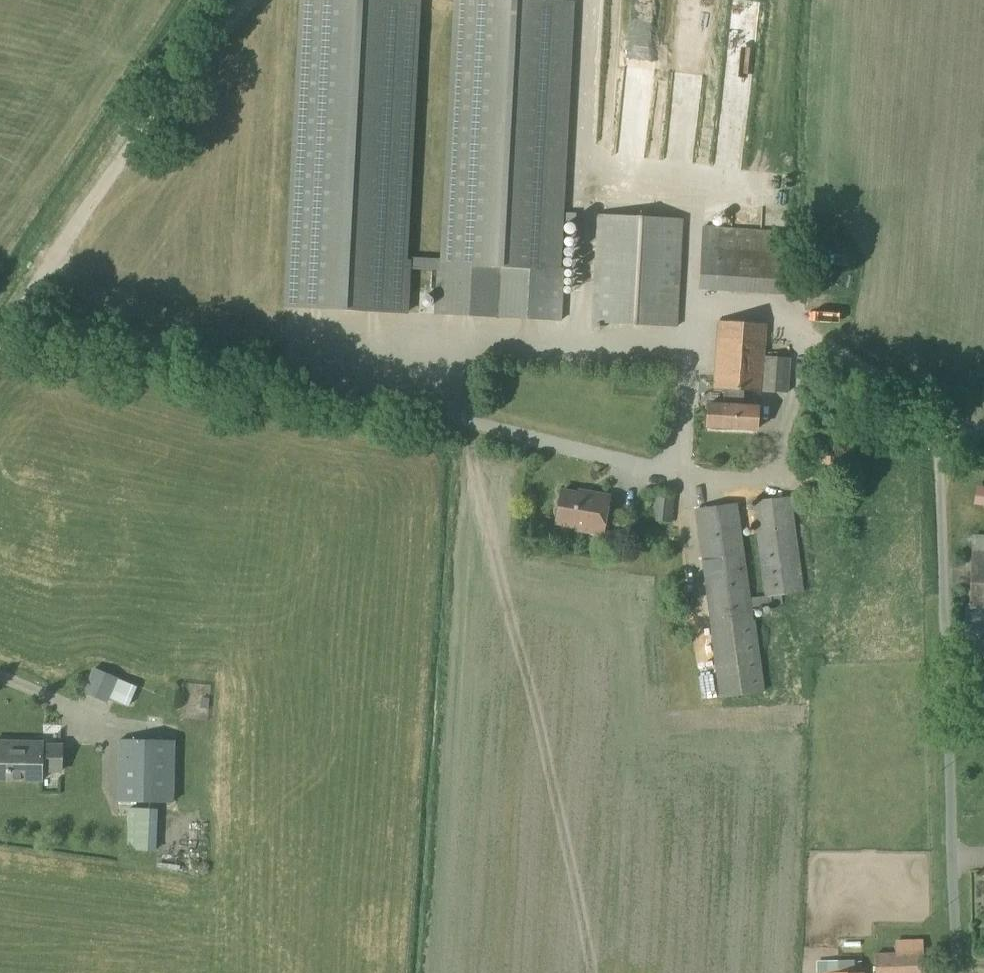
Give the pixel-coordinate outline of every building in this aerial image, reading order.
[(287,306),(404,313),(421,0),(303,0),(287,306)] [(571,2),(543,0),(457,0),(443,262),(437,261),(434,313),(560,320),(563,268),(557,268),(571,2)] [(627,117),(640,116),(639,81),(626,82),(627,117)] [(677,327),(682,219),(596,214),(590,323),(677,327)] [(784,296),(787,233),(702,227),(698,290),(784,296)] [(788,394),(790,359),(765,357),(768,324),(717,321),(712,389),(722,390),(722,405),(707,404),(706,427),(756,430),(758,407),(743,406),(743,391),(788,394)] [(855,434),(813,430),(811,472),(851,476),(855,434)] [(672,523),(674,492),(654,489),(651,520),(672,523)] [(586,496),(560,491),(555,523),(576,527),(576,530),(602,534),(609,497),(587,493),(586,496)] [(782,605),(781,596),(804,593),(791,497),(751,502),(764,597),(750,599),(737,504),(694,509),(710,627),(709,627),(718,698),(765,693),(755,620),(753,620),(751,608),(782,605)] [(963,541),(963,605),(983,605),(983,541),(963,541)] [(125,704),(132,686),(92,668),(82,693),(107,703),(110,698),(125,704)] [(201,694),(200,706),(208,706),(209,695),(201,694)] [(60,744),(42,743),(43,741),(0,740),(0,780),(41,781),(42,773),(60,774),(60,744)] [(174,803),(174,802),(175,740),(118,740),(116,802),(174,803)] [(156,852),(157,810),(128,808),(126,851),(135,851),(134,860),(147,860),(148,852),(156,852)] [(925,953),(877,955),(877,972),(925,972),(925,953)]
